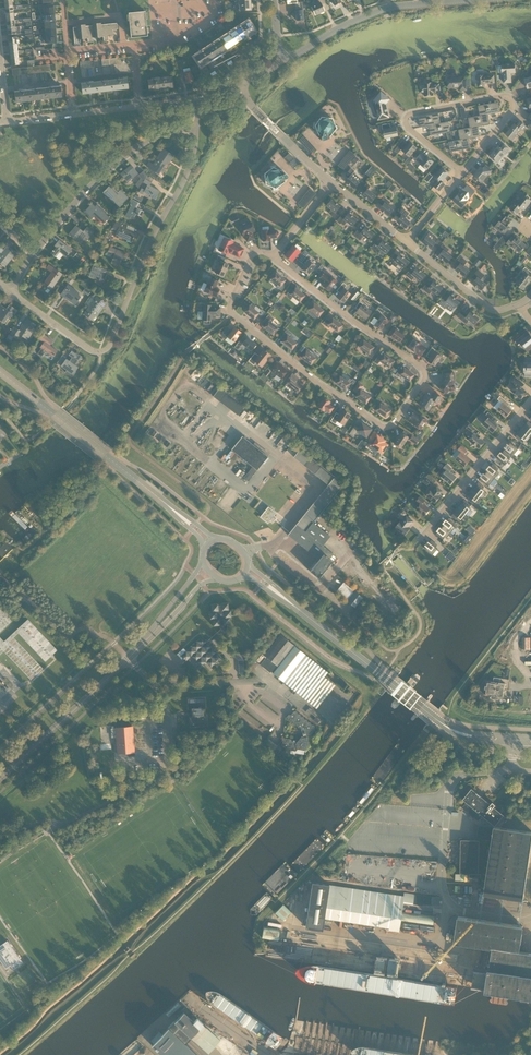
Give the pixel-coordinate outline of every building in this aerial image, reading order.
[(250,0),(238,0),(239,10),(240,10),(251,10),(251,8),(253,7),(253,3),(251,2),(250,2),(250,0)] [(321,13),(324,12),(324,11),(325,10),(322,4),(325,2),(324,0),(317,0),(319,4),(312,7),(315,15),(320,12),(321,13)] [(303,10),(306,10),(305,5),(302,6),(295,7),(296,10),(294,11),(295,15),(296,15),(297,20),(304,20),(303,10)] [(13,13),(13,9),(15,9),(14,6),(13,6),(5,7),(6,14),(13,13)] [(148,36),(145,11),(128,13),(131,38),(148,36)] [(14,20),(14,16),(15,16),(15,13),(13,13),(6,14),(7,21),(14,20)] [(14,20),(7,21),(7,28),(15,27),(15,23),(18,22),(18,20),(14,20)] [(252,35),(256,33),(255,31),(249,22),(235,31),(242,41),(246,39),(245,37),(247,36),(246,35),(249,34),(250,34),(251,33),(252,35)] [(113,30),(118,29),(118,23),(105,24),(106,41),(109,40),(108,36),(114,36),(113,30)] [(104,41),(106,41),(105,24),(97,25),(98,37),(103,37),(104,41)] [(92,38),(98,37),(97,25),(89,26),(90,42),(93,42),(92,38)] [(88,42),(90,42),(89,26),(81,27),(82,39),(88,38),(88,42)] [(8,35),(16,34),(15,30),(17,30),(17,27),(15,27),(7,28),(8,35)] [(77,39),(82,39),(81,27),(73,27),(75,44),(77,43),(77,39)] [(239,44),(242,41),(235,31),(222,40),(229,50),(233,48),(232,46),(233,45),(233,44),(235,43),(236,43),(238,42),(239,44)] [(56,35),(46,36),(42,36),(43,43),(46,43),(57,42),(56,35)] [(17,44),(16,40),(18,40),(18,37),(9,38),(9,45),(17,44)] [(225,53),(229,50),(222,40),(208,48),(215,59),(219,57),(218,55),(220,54),(219,53),(221,52),(223,52),(224,51),(225,53)] [(18,51),(17,47),(19,47),(18,44),(17,44),(9,45),(10,52),(18,51)] [(212,61),(215,59),(208,48),(195,57),(201,66),(202,68),(206,65),(205,64),(206,63),(206,62),(208,60),(209,61),(211,60),(212,61)] [(11,59),(18,58),(18,54),(22,53),(21,50),(18,51),(10,52),(11,59)] [(12,66),(19,65),(19,61),(20,60),(20,57),(18,58),(11,59),(12,66)] [(183,69),(180,57),(174,59),(177,70),(183,69)] [(510,73),(515,72),(515,64),(502,65),(502,66),(498,67),(498,73),(502,73),(503,73),(504,83),(512,82),(511,74),(510,74),(510,73)] [(190,70),(190,67),(183,69),(184,72),(186,82),(194,80),(191,70),(190,70)] [(494,76),(484,77),(484,74),(477,74),(477,75),(476,76),(476,79),(477,80),(478,80),(478,87),(485,87),(485,83),(494,83),(494,76)] [(113,90),(119,89),(128,88),(127,76),(115,78),(115,79),(112,80),(113,90)] [(169,77),(169,76),(163,76),(163,78),(165,88),(173,87),(172,77),(169,77)] [(160,78),(160,77),(148,78),(149,90),(165,88),(163,78),(160,78)] [(461,81),(461,78),(448,79),(449,88),(457,87),(457,88),(460,87),(460,91),(467,90),(466,81),(461,81)] [(108,80),(108,79),(100,80),(100,81),(97,82),(98,92),(113,90),(112,80),(108,80)] [(93,82),(93,80),(81,82),(83,94),(98,92),(97,82),(93,82)] [(433,84),(433,83),(424,83),(424,84),(419,85),(420,93),(425,93),(425,96),(434,96),(433,92),(435,92),(440,92),(439,84),(433,84)] [(47,98),(53,98),(62,96),(60,85),(49,86),(49,88),(45,88),(47,98)] [(42,88),(42,87),(34,88),(34,90),(30,90),(32,100),(47,98),(45,88),(42,88)] [(27,90),(27,89),(15,90),(16,102),(32,100),(30,90),(27,90)] [(377,113),(378,120),(389,117),(387,107),(386,106),(385,104),(389,99),(381,92),(374,101),(375,103),(373,105),(375,112),(377,113)] [(488,114),(500,112),(498,102),(478,106),(480,116),(488,114)] [(441,123),(439,113),(419,117),(421,127),(429,126),(441,123)] [(490,124),(488,114),(480,116),(468,118),(470,128),(479,126),(490,124)] [(329,137),(332,134),(334,131),(335,125),(332,118),(321,117),(316,123),(316,128),(319,135),(322,136),(321,137),(322,138),(322,139),(324,140),(325,140),(326,139),(326,138),(326,136),(329,137)] [(526,126),(520,121),(516,125),(515,124),(506,135),(512,140),(521,129),(523,131),(526,126)] [(431,136),(451,132),(449,122),(441,123),(429,126),(431,136)] [(396,127),(392,128),(391,127),(390,124),(382,125),(383,130),(384,129),(385,138),(398,136),(396,127)] [(481,136),(479,126),(470,128),(459,130),(460,140),(461,140),(469,138),(481,136)] [(302,144),(307,139),(304,136),(298,140),(302,144)] [(471,148),(469,138),(461,140),(460,140),(449,142),(451,152),(471,148)] [(406,144),(402,141),(394,151),(398,154),(401,149),(403,151),(410,157),(417,148),(410,142),(407,146),(405,145),(406,144)] [(310,153),(315,148),(312,145),(307,149),(310,153)] [(510,150),(504,145),(501,148),(498,146),(495,150),(495,151),(494,153),(493,152),(489,156),(494,160),(494,161),(496,163),(498,163),(500,160),(500,159),(504,154),(505,155),(510,150)] [(153,165),(149,162),(147,166),(159,174),(169,159),(171,160),(174,156),(165,150),(162,154),(161,153),(156,160),(153,165)] [(54,181),(50,164),(24,171),(24,173),(14,176),(8,151),(0,153),(0,164),(7,189),(16,187),(15,183),(27,180),(30,188),(54,181)] [(271,160),(276,164),(284,155),(279,151),(271,160)] [(352,159),(355,155),(350,151),(346,155),(352,159)] [(426,158),(421,154),(416,159),(421,163),(420,164),(427,170),(431,164),(432,165),(432,164),(433,162),(427,156),(426,158)] [(349,163),(352,159),(346,155),(343,159),(349,163)] [(343,170),(347,166),(341,161),(338,165),(343,170)] [(131,165),(120,174),(125,180),(127,182),(131,179),(138,173),(131,165)] [(375,170),(371,166),(365,173),(369,177),(375,170)] [(488,173),(489,174),(492,170),(487,166),(484,169),(481,167),(478,170),(479,171),(474,177),(481,182),(488,173)] [(283,175),(283,171),(276,168),(270,169),(264,174),(265,184),(273,187),(278,187),(284,182),(284,179),(285,179),(286,178),(287,177),(287,176),(287,175),(286,174),(284,174),(283,175)] [(354,171),(351,168),(345,175),(348,178),(345,181),(347,183),(350,185),(355,189),(358,185),(357,184),(358,182),(350,176),(354,171)] [(434,186),(439,191),(445,184),(442,181),(448,174),(441,168),(434,177),(438,180),(438,182),(434,186)] [(142,173),(138,176),(140,179),(143,182),(145,179),(147,176),(147,175),(144,172),(142,173)] [(160,191),(150,185),(151,182),(153,179),(147,176),(145,179),(143,182),(148,185),(145,190),(141,188),(139,192),(143,194),(144,192),(151,195),(150,197),(155,200),(160,191)] [(370,186),(367,184),(362,189),(365,192),(362,195),(364,197),(367,199),(372,203),(375,199),(373,198),(375,196),(367,189),(370,186)] [(118,193),(110,186),(103,192),(115,204),(119,207),(128,198),(125,195),(120,190),(118,193)] [(469,197),(470,198),(475,192),(467,186),(462,191),(463,192),(460,195),(459,194),(453,201),(462,208),(468,201),(467,201),(469,197)] [(310,200),(313,196),(307,192),(304,195),(310,200)] [(526,196),(523,194),(518,201),(516,203),(515,202),(510,209),(517,214),(522,208),(524,210),(530,202),(530,200),(529,199),(530,198),(530,197),(528,195),(526,196)] [(307,204),(310,200),(304,195),(301,199),(307,204)] [(390,202),(384,197),(379,203),(382,205),(379,209),(381,210),(381,211),(384,213),(384,212),(389,216),(392,213),(391,212),(392,210),(387,206),(390,202)] [(303,208),(307,204),(301,199),(298,203),(303,208)] [(335,203),(330,199),(327,202),(328,203),(326,205),(331,210),(329,213),(335,218),(339,212),(336,210),(339,206),(337,205),(337,204),(335,202),(335,203)] [(139,203),(132,200),(130,204),(131,205),(125,216),(129,218),(131,215),(134,217),(136,213),(138,214),(138,215),(139,215),(141,216),(143,211),(137,208),(139,203)] [(95,206),(92,203),(84,212),(92,219),(95,216),(104,223),(110,216),(97,204),(95,206)] [(408,213),(402,208),(396,215),(399,218),(396,221),(399,223),(398,223),(401,225),(406,229),(409,225),(408,224),(409,222),(404,218),(408,213)] [(350,215),(348,213),(345,217),(342,215),(337,221),(340,224),(341,223),(344,225),(346,222),(352,226),(353,224),(354,225),(357,221),(353,217),(350,215)] [(495,227),(504,235),(509,229),(507,227),(512,221),(506,216),(501,222),(500,221),(495,227)] [(137,239),(139,233),(126,228),(127,225),(117,221),(112,228),(118,230),(115,235),(132,242),(134,237),(137,239)] [(255,231),(251,222),(240,227),(243,235),(244,235),(247,241),(254,239),(251,232),(255,231)] [(88,227),(83,232),(76,226),(69,235),(80,244),(86,237),(88,238),(93,232),(88,227)] [(367,229),(365,227),(362,231),(359,228),(354,235),(360,240),(363,235),(369,239),(370,237),(371,238),(374,235),(370,231),(370,230),(367,228),(367,229)] [(276,230),(270,231),(270,229),(262,230),(263,241),(271,241),(270,238),(276,238),(276,230)] [(494,247),(498,250),(507,238),(503,235),(494,247)] [(434,237),(432,240),(426,236),(425,238),(423,237),(421,241),(425,245),(428,247),(430,248),(433,245),(436,247),(440,242),(434,237)] [(233,242),(224,237),(218,250),(227,254),(228,252),(240,257),(244,249),(232,244),(233,242)] [(521,240),(517,237),(515,239),(512,237),(507,243),(512,248),(513,247),(520,252),(523,249),(523,250),(524,249),(524,248),(526,245),(520,241),(521,240)] [(60,252),(66,257),(71,250),(59,240),(57,243),(59,245),(54,251),(53,250),(52,251),(53,252),(52,254),(56,257),(60,252)] [(384,242),(382,241),(379,244),(376,242),(372,247),(378,252),(380,249),(386,253),(387,251),(388,252),(391,248),(387,244),(384,242)] [(442,260),(447,264),(450,260),(449,259),(451,257),(446,253),(448,249),(442,244),(438,250),(441,252),(438,256),(440,258),(442,260)] [(5,267),(17,252),(7,245),(1,253),(0,253),(0,263),(5,267)] [(302,253),(300,252),(300,251),(293,245),(285,256),(292,261),(295,257),(297,259),(296,260),(301,263),(303,260),(308,255),(308,254),(303,251),(302,253)] [(122,257),(123,258),(125,252),(110,247),(108,251),(115,254),(111,263),(119,266),(122,257)] [(83,258),(77,253),(74,257),(80,262),(83,258)] [(401,256),(399,254),(396,258),(393,256),(387,263),(390,266),(392,264),(395,266),(397,263),(403,267),(404,265),(405,266),(408,262),(403,258),(404,258),(401,256)] [(225,258),(218,255),(216,261),(219,263),(215,272),(223,276),(228,265),(223,263),(225,258)] [(308,255),(303,260),(306,263),(301,269),(308,274),(316,265),(309,260),(311,257),(308,255)] [(459,273),(464,277),(467,273),(466,273),(468,270),(463,266),(467,261),(460,256),(455,264),(458,266),(455,270),(457,271),(457,272),(459,274),(459,273)] [(477,258),(473,263),(477,267),(481,262),(477,258)] [(51,290),(62,274),(49,265),(46,268),(53,272),(47,280),(43,285),(47,287),(45,290),(48,292),(50,289),(51,290)] [(104,281),(107,274),(100,271),(102,268),(93,265),(92,268),(89,276),(104,281)] [(523,289),(529,282),(530,280),(530,278),(530,277),(530,272),(525,267),(523,270),(525,273),(522,277),(520,276),(519,276),(518,277),(517,278),(517,279),(518,281),(516,283),(523,289)] [(418,270),(416,268),(413,272),(410,269),(405,275),(412,280),(414,276),(420,281),(421,279),(422,279),(425,276),(420,272),(421,272),(418,270)] [(476,287),(481,291),(484,287),(483,286),(485,284),(480,280),(484,275),(478,270),(472,277),(475,280),(472,283),(474,285),(476,287)] [(276,273),(275,274),(274,273),(272,276),(273,276),(271,279),(278,284),(276,287),(282,291),(286,286),(283,283),(285,280),(276,273)] [(329,277),(324,273),(319,279),(324,283),(322,286),(329,291),(337,281),(330,275),(329,277)] [(216,287),(218,281),(211,278),(209,284),(207,284),(203,283),(200,290),(204,291),(204,292),(206,292),(206,294),(208,294),(216,297),(220,289),(216,287)] [(435,283),(433,282),(430,285),(427,283),(422,289),(429,294),(431,290),(437,294),(438,292),(439,293),(442,289),(437,285),(438,285),(435,283)] [(336,297),(343,303),(351,294),(344,289),(346,285),(343,283),(338,289),(341,291),(336,297)] [(63,284),(58,291),(62,293),(66,287),(63,284)] [(78,300),(78,301),(81,297),(76,294),(78,292),(68,285),(66,287),(62,293),(61,294),(75,305),(78,300)] [(304,296),(295,288),(293,291),(290,289),(286,294),(291,299),(293,296),(299,302),(304,296)] [(271,293),(269,297),(276,303),(279,299),(278,299),(281,294),(279,292),(275,296),(271,293)] [(452,297),(450,295),(447,299),(444,297),(438,304),(444,309),(448,304),(454,308),(455,306),(456,307),(459,303),(454,299),(455,299),(452,297)] [(97,296),(84,314),(92,320),(96,315),(95,314),(97,311),(99,312),(103,306),(102,305),(105,302),(105,303),(107,300),(102,296),(100,299),(97,296)] [(363,304),(360,301),(355,308),(358,310),(356,312),(365,319),(371,312),(362,305),(363,304)] [(256,306),(252,303),(247,308),(246,307),(244,310),(245,311),(245,312),(254,319),(256,316),(260,319),(265,312),(261,309),(258,313),(253,309),(256,306)] [(323,310),(314,303),(312,306),(309,304),(305,309),(307,311),(309,309),(318,316),(323,310)] [(0,305),(0,320),(4,323),(9,317),(12,319),(14,315),(17,310),(10,305),(7,309),(0,305)] [(212,306),(203,305),(203,306),(202,306),(201,311),(203,311),(202,320),(204,320),(204,324),(210,324),(210,320),(212,320),(212,317),(216,317),(216,316),(220,316),(220,307),(212,307),(212,306)] [(470,312),(467,315),(461,310),(456,316),(466,323),(468,320),(473,324),(475,322),(476,323),(479,319),(474,315),(475,315),(472,313),(470,312)] [(266,324),(264,327),(273,334),(278,328),(271,323),(274,319),(268,314),(263,321),(266,324)] [(396,317),(391,314),(388,319),(393,323),(396,317)] [(385,324),(386,324),(388,321),(381,316),(375,325),(374,325),(381,330),(385,324)] [(342,325),(333,318),(330,321),(327,318),(322,323),(329,328),(330,326),(337,331),(339,329),(340,330),(342,327),(341,326),(342,325)] [(9,334),(7,337),(11,340),(14,337),(16,339),(19,334),(27,339),(28,340),(32,333),(31,333),(36,325),(27,319),(19,330),(14,327),(9,334)] [(396,328),(393,326),(388,333),(392,335),(391,336),(400,342),(404,336),(395,330),(396,328)] [(232,331),(227,327),(221,335),(226,339),(227,337),(234,342),(241,333),(235,327),(232,331)] [(285,339),(283,342),(292,349),(296,343),(290,338),(292,335),(286,330),(281,336),(285,339)] [(53,341),(43,334),(40,339),(44,342),(40,347),(42,348),(38,353),(42,356),(46,351),(53,356),(54,355),(55,356),(55,355),(55,354),(57,351),(50,345),(53,341)] [(530,334),(525,338),(523,335),(516,341),(519,345),(520,343),(525,349),(527,347),(530,350),(530,348),(530,336),(530,334)] [(242,344),(251,350),(256,344),(247,337),(242,344)] [(420,342),(414,338),(407,347),(414,352),(415,350),(421,354),(426,347),(420,343),(420,342)] [(363,341),(362,341),(360,343),(361,344),(359,347),(367,352),(365,354),(371,358),(375,353),(371,350),(373,347),(364,341),(363,341)] [(332,350),(327,346),(324,350),(328,354),(332,350)] [(301,357),(310,364),(315,358),(317,355),(313,352),(311,355),(308,353),(310,351),(305,347),(301,352),(304,354),(301,357)] [(438,361),(441,363),(444,359),(433,352),(435,350),(432,347),(427,354),(430,356),(427,361),(434,366),(438,361)] [(270,356),(263,350),(257,358),(253,355),(248,361),(254,365),(256,362),(262,366),(270,356)] [(61,366),(67,370),(65,372),(72,377),(76,371),(75,371),(78,367),(75,365),(82,356),(77,353),(76,354),(72,351),(69,355),(73,358),(70,362),(66,359),(61,366)] [(394,361),(384,354),(382,358),(378,355),(374,361),(378,364),(380,361),(389,367),(391,365),(392,365),(394,362),(393,362),(394,361)] [(525,372),(525,377),(530,377),(530,358),(525,358),(525,363),(525,364),(524,364),(523,365),(522,366),(522,368),(523,370),(525,370),(525,372)] [(272,372),(276,375),(274,378),(278,381),(281,378),(282,378),(287,371),(279,364),(279,363),(276,361),(272,367),(275,369),(272,372)] [(413,374),(404,368),(402,371),(399,369),(395,375),(400,378),(402,376),(409,381),(411,378),(412,379),(414,376),(413,375),(413,374)] [(455,381),(454,372),(444,373),(445,378),(439,388),(445,392),(447,388),(450,390),(453,390),(454,388),(454,386),(452,385),(455,381)] [(298,378),(292,374),(288,379),(289,381),(287,384),(290,386),(289,387),(297,393),(303,386),(296,381),(298,378)] [(336,382),(336,383),(345,389),(347,386),(351,389),(356,381),(352,379),(352,380),(349,378),(347,381),(340,376),(338,379),(337,378),(335,381),(336,382)] [(524,384),(516,377),(511,383),(515,386),(511,391),(520,398),(519,400),(520,400),(527,391),(523,389),(523,388),(522,387),(524,384)] [(358,382),(353,390),(358,393),(356,397),(366,403),(370,397),(363,392),(364,390),(362,388),(364,386),(358,382)] [(219,388),(216,386),(210,394),(213,396),(219,388)] [(213,396),(220,401),(226,393),(220,388),(213,396)] [(431,397),(426,393),(423,398),(424,398),(419,405),(427,411),(434,401),(437,403),(441,397),(434,393),(431,397)] [(499,400),(494,407),(497,410),(506,417),(512,410),(508,407),(506,405),(508,402),(500,396),(498,399),(499,400)] [(330,402),(324,397),(317,407),(324,411),(325,410),(330,413),(334,408),(329,404),(330,402)] [(384,403),(378,399),(374,404),(378,407),(376,410),(385,416),(386,416),(387,416),(389,414),(388,413),(390,410),(382,405),(384,403)] [(244,406),(238,401),(231,410),(237,415),(244,406)] [(337,420),(344,425),(350,415),(342,410),(338,417),(335,415),(331,421),(335,424),(337,420)] [(419,415),(414,411),(409,419),(414,422),(413,425),(420,430),(427,419),(420,414),(419,415)] [(483,425),(493,432),(498,425),(492,420),(494,417),(488,412),(486,415),(489,418),(483,425)] [(528,421),(526,424),(525,423),(523,426),(524,427),(522,429),(530,437),(530,424),(528,421)] [(371,429),(362,423),(358,428),(355,426),(349,433),(353,436),(357,431),(366,437),(371,429)] [(476,429),(470,423),(466,428),(472,433),(476,429)] [(277,444),(279,446),(286,436),(273,427),(268,433),(274,438),(272,441),(276,445),(277,444)] [(515,437),(523,443),(525,440),(528,442),(530,438),(530,437),(522,429),(520,431),(519,431),(517,433),(518,434),(515,437)] [(424,433),(420,430),(415,437),(420,439),(424,433)] [(379,450),(382,452),(387,445),(383,442),(385,441),(377,435),(378,434),(374,432),(369,440),(372,442),(370,445),(378,450),(378,451),(379,450)] [(408,437),(401,433),(398,436),(399,437),(394,444),(401,448),(408,437)] [(469,440),(479,449),(485,442),(474,433),(469,440)] [(409,440),(416,445),(419,440),(412,435),(409,440)] [(231,450),(257,470),(268,457),(242,436),(231,450)] [(363,449),(368,442),(364,440),(359,446),(363,449)] [(521,451),(518,449),(516,447),(513,444),(513,445),(511,443),(509,445),(508,444),(505,447),(506,448),(504,451),(511,457),(511,456),(513,454),(514,455),(514,454),(517,456),(521,451)] [(456,459),(465,466),(470,459),(464,454),(467,451),(461,446),(458,450),(461,453),(456,459)] [(334,479),(335,477),(300,449),(294,457),(329,485),(334,479)] [(511,457),(504,451),(502,453),(501,453),(499,455),(500,456),(498,459),(500,461),(503,463),(505,465),(509,460),(510,460),(509,459),(511,456),(511,457)] [(452,468),(447,464),(443,468),(446,471),(442,477),(450,484),(456,477),(449,471),(452,468)] [(487,472),(496,480),(496,479),(494,478),(498,473),(499,474),(496,471),(498,469),(499,469),(493,464),(493,465),(491,467),(490,466),(488,469),(489,470),(487,472)] [(496,480),(487,472),(485,475),(484,474),(481,477),(482,478),(480,480),(486,485),(488,486),(491,484),(490,483),(494,479),(495,480),(496,480)] [(424,478),(433,485),(436,481),(428,474),(424,478)] [(329,485),(297,525),(306,532),(313,523),(329,503),(343,486),(334,479),(329,485)] [(484,487),(479,482),(476,485),(475,484),(473,487),(474,488),(472,490),(482,498),(485,496),(482,494),(484,491),(482,489),(484,487)] [(439,494),(440,494),(442,491),(437,487),(434,491),(432,489),(427,496),(435,503),(440,496),(438,495),(439,494)] [(482,498),(472,490),(470,493),(469,492),(467,494),(468,495),(466,498),(473,504),(475,501),(478,504),(482,498)] [(424,516),(430,509),(423,503),(425,500),(420,496),(416,502),(419,505),(416,509),(418,511),(417,512),(421,514),(421,513),(424,516)] [(458,508),(465,514),(470,509),(469,508),(471,506),(464,500),(462,503),(461,502),(459,505),(460,506),(458,508)] [(272,523),(276,517),(274,515),(276,513),(268,507),(260,517),(268,523),(270,521),(272,523)] [(461,519),(465,514),(458,508),(456,510),(455,510),(453,512),(454,513),(451,516),(457,521),(458,520),(457,520),(459,518),(461,519)] [(395,528),(404,536),(410,528),(409,527),(413,521),(407,516),(402,522),(401,521),(395,528)] [(443,526),(452,533),(451,532),(455,527),(456,528),(458,526),(459,526),(449,518),(449,519),(447,521),(446,520),(444,523),(445,524),(443,526)] [(297,525),(296,524),(288,535),(319,560),(310,571),(319,578),(333,561),(330,559),(333,554),(323,546),(330,536),(313,523),(306,532),(297,525)] [(472,533),(475,529),(470,525),(467,529),(472,533)] [(452,533),(443,526),(441,529),(440,528),(438,531),(439,531),(436,534),(443,540),(444,539),(443,539),(445,537),(447,538),(447,537),(451,532),(452,533)] [(437,545),(431,540),(431,541),(430,543),(429,542),(426,545),(427,546),(425,548),(427,550),(427,551),(430,553),(433,555),(437,549),(437,550),(438,549),(435,547),(437,545)] [(13,549),(7,542),(0,549),(0,561),(13,549)] [(446,556),(450,560),(454,555),(450,552),(446,556)] [(355,608),(359,603),(363,598),(344,582),(337,591),(348,599),(347,601),(355,608)] [(115,599),(119,595),(115,591),(111,595),(115,599)] [(214,635),(216,637),(222,631),(224,633),(227,632),(227,625),(230,624),(230,617),(232,617),(231,609),(229,610),(228,602),(221,603),(221,605),(218,605),(218,603),(211,604),(211,611),(209,611),(210,619),(212,619),(213,626),(220,625),(220,629),(214,635)] [(84,607),(75,617),(80,622),(89,612),(84,607)] [(11,621),(0,609),(0,631),(11,621)] [(71,623),(75,619),(71,615),(67,618),(71,623)] [(4,650),(31,679),(42,668),(13,637),(18,632),(45,661),(57,650),(28,619),(4,641),(0,637),(0,654),(4,650)] [(209,643),(216,637),(214,635),(207,641),(202,636),(186,651),(183,648),(177,654),(181,659),(183,658),(186,661),(191,657),(201,667),(206,662),(211,667),(222,657),(209,643)] [(328,672),(306,655),(281,635),(264,655),(262,654),(257,660),(259,662),(265,656),(266,657),(260,664),(270,673),(271,672),(317,708),(335,685),(324,677),(328,672)] [(530,637),(522,637),(522,649),(530,649),(530,637)] [(500,682),(500,678),(495,677),(494,681),(486,680),(485,694),(492,695),(492,698),(497,699),(497,696),(503,697),(505,683),(500,682)] [(411,718),(411,720),(412,721),(414,720),(432,697),(433,695),(431,694),(430,695),(411,718)] [(192,709),(192,712),(192,716),(190,716),(191,727),(207,726),(207,715),(204,715),(204,708),(206,708),(205,698),(188,699),(188,709),(192,709)] [(286,750),(292,751),(296,751),(297,749),(305,750),(310,744),(307,737),(309,735),(311,736),(316,730),(314,725),(311,724),(310,722),(308,722),(307,719),(305,719),(304,717),(301,716),(300,714),(298,714),(297,711),(294,711),(291,715),(289,714),(287,716),(288,719),(290,719),(291,721),(294,722),(295,724),(297,724),(298,727),(301,727),(302,730),(304,730),(306,734),(304,736),(302,736),(297,742),(292,741),(291,739),(284,738),(282,740),(283,742),(281,744),(282,747),(285,747),(286,750)] [(122,727),(122,722),(115,723),(115,727),(117,754),(135,752),(133,726),(122,727)] [(478,821),(483,815),(495,825),(503,815),(494,807),(496,804),(493,802),(491,805),(472,789),(464,799),(467,802),(462,808),(478,821)] [(492,840),(484,895),(524,900),(530,852),(530,832),(479,824),(477,838),(492,840)] [(460,873),(461,873),(479,873),(480,840),(461,840),(460,873)] [(359,867),(360,857),(347,856),(347,867),(359,867)] [(363,868),(376,869),(376,858),(363,858),(363,868)] [(403,903),(404,896),(329,885),(329,884),(311,882),(305,926),(323,929),(325,918),(389,928),(389,929),(399,931),(403,903)] [(403,903),(422,906),(422,904),(432,905),(432,904),(439,904),(439,897),(432,897),(404,893),(404,896),(403,903)] [(275,913),(283,920),(291,912),(283,904),(275,913)] [(400,920),(433,925),(434,916),(411,913),(411,910),(405,909),(405,912),(402,911),(400,920)] [(455,941),(493,946),(486,992),(530,998),(530,954),(520,952),(524,926),(459,916),(455,941)] [(280,929),(264,926),(262,938),(278,940),(280,929)] [(15,968),(23,963),(7,940),(0,945),(0,950),(2,952),(0,953),(0,956),(7,966),(10,964),(14,969),(15,968)] [(416,972),(428,974),(429,962),(418,961),(416,972)] [(459,978),(469,980),(471,968),(461,966),(459,978)] [(151,1040),(154,1043),(152,1046),(162,1054),(197,1054),(185,1044),(191,1037),(208,1053),(220,1040),(206,1027),(202,1025),(203,1024),(197,1018),(194,1021),(184,1012),(162,1035),(159,1032),(151,1040)] [(305,1037),(304,1050),(341,1053),(341,1051),(342,1051),(343,1039),(305,1037)]
